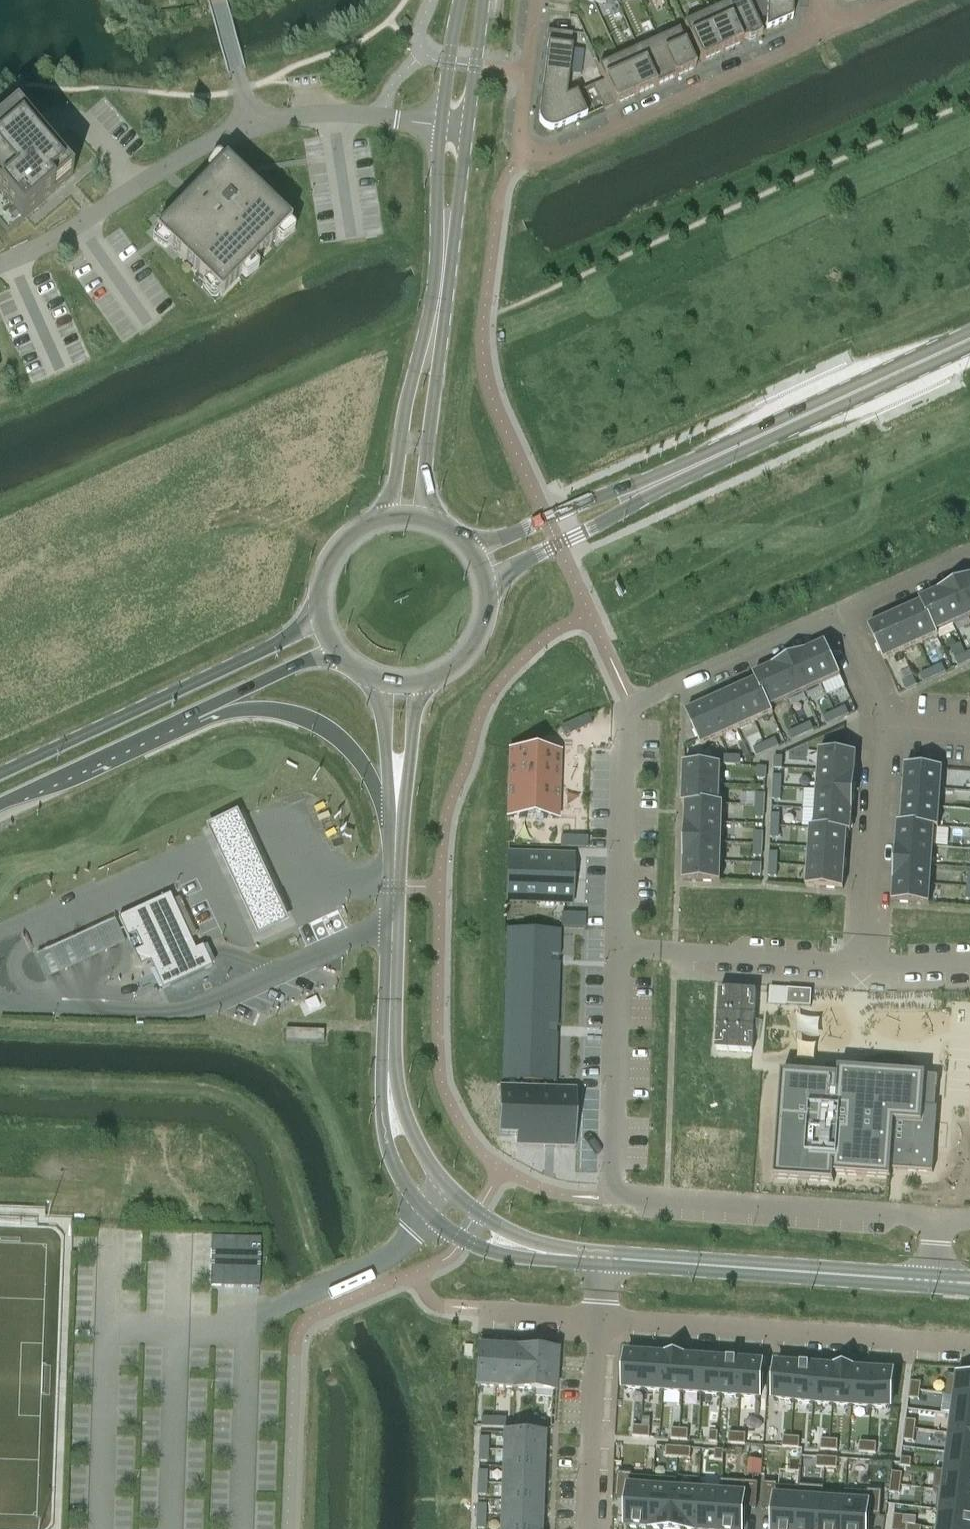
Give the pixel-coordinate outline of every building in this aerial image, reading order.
[(741,41),(749,38),(750,40),(762,35),(747,0),(738,0),(725,6),(741,42),(741,41)] [(786,22),(792,19),(793,0),(767,0),(766,31),(786,22)] [(742,43),(741,41),(741,42),(725,6),(705,15),(722,53),(742,43)] [(701,62),(722,53),(705,15),(684,24),(701,62)] [(548,45),(542,91),(567,94),(569,75),(581,76),(584,52),(572,50),(573,48),(571,47),(573,34),(548,31),(546,44),(548,45)] [(658,41),(675,78),(696,69),(679,31),(658,41)] [(656,87),(675,78),(658,41),(639,49),(656,87)] [(636,96),(656,87),(639,49),(619,58),(636,96)] [(616,105),(636,96),(619,58),(598,67),(604,81),(605,81),(616,105)] [(593,86),(604,110),(616,105),(605,81),(604,81),(593,86)] [(542,91),(539,116),(539,118),(539,119),(539,120),(539,121),(540,123),(541,125),(542,126),(544,128),(546,129),(547,130),(549,130),(552,130),(554,130),(556,130),(587,116),(577,93),(566,98),(567,94),(542,91)] [(8,233),(27,217),(73,177),(42,142),(31,129),(17,112),(0,126),(0,223),(8,233)] [(221,296),(291,224),(241,175),(226,160),(156,232),(180,256),(221,296)] [(955,584),(969,616),(969,577),(955,584)] [(955,584),(938,592),(954,626),(969,618),(969,616),(955,584)] [(920,600),(921,603),(922,603),(936,634),(937,633),(954,626),(938,592),(920,600)] [(922,603),(921,603),(905,611),(920,645),(939,636),(937,633),(936,634),(922,603)] [(903,653),(920,645),(905,611),(887,619),(903,653)] [(903,653),(887,619),(869,627),(884,661),(903,653)] [(826,643),(807,651),(823,685),(828,696),(846,688),(841,677),(826,643)] [(790,659),(805,693),(823,685),(807,651),(790,659)] [(959,667),(969,662),(967,654),(956,659),(959,667)] [(772,667),(788,701),(805,693),(790,659),(772,667)] [(943,665),(932,670),(935,678),(946,673),(943,665)] [(788,701),(772,667),(754,675),(756,681),(757,680),(770,709),(771,708),(788,701)] [(935,678),(932,670),(921,675),(924,683),(935,678)] [(914,678),(903,683),(906,691),(917,686),(914,678)] [(756,681),(740,688),(755,722),(774,714),(771,708),(770,709),(757,680),(756,681)] [(738,730),(755,722),(740,688),(722,696),(738,730)] [(722,696),(705,704),(720,738),(738,730),(722,696)] [(702,746),(720,738),(705,704),(686,712),(702,746)] [(846,708),(835,713),(838,720),(849,715),(846,708)] [(827,725),(838,720),(835,713),(824,718),(827,725)] [(811,724),(800,729),(803,736),(814,731),(811,724)] [(792,741),(803,736),(800,729),(789,734),(792,741)] [(776,740),(765,744),(768,752),(779,747),(776,740)] [(758,757),(768,752),(765,744),(754,749),(758,757)] [(510,750),(508,817),(558,819),(560,752),(510,750)] [(856,774),(857,754),(820,751),(818,771),(856,774)] [(717,756),(717,764),(729,765),(729,757),(717,756)] [(741,757),(729,757),(729,765),(741,765),(741,757)] [(783,757),(775,757),(774,769),(782,769),(783,757)] [(683,784),(721,785),(721,765),(684,764),(683,784)] [(904,787),(942,789),(943,769),(906,766),(906,767),(904,787)] [(766,767),(758,767),(758,779),(766,779),(766,767)] [(817,790),(854,793),(856,774),(818,771),(817,790)] [(773,776),(773,788),(781,788),(782,776),(773,776)] [(720,805),(720,804),(721,785),(683,784),(683,804),(686,804),(686,803),(720,805)] [(942,789),(904,787),(903,806),(940,809),(942,789)] [(773,788),(773,800),(781,800),(781,788),(773,788)] [(805,790),(803,809),(853,812),(854,793),(817,790),(805,790)] [(757,794),(756,806),(764,806),(765,794),(757,794)] [(686,803),(686,804),(686,823),(723,824),(724,804),(720,804),(720,805),(686,803)] [(764,818),(764,806),(756,806),(756,818),(764,818)] [(939,829),(940,809),(903,806),(902,824),(902,825),(935,827),(935,828),(939,829)] [(235,809),(204,822),(252,935),(285,921),(235,809)] [(803,809),(802,827),(811,828),(811,827),(814,828),(814,829),(848,831),(848,832),(852,832),(853,812),(803,809)] [(771,826),(779,827),(780,815),(772,814),(771,826)] [(685,842),(722,843),(723,824),(686,823),(685,842)] [(898,824),(897,844),(934,846),(935,828),(935,827),(902,825),(902,824),(898,824)] [(771,826),(771,838),(779,839),(779,827),(771,826)] [(809,848),(847,850),(848,832),(848,831),(814,829),(814,828),(811,827),(811,828),(809,848)] [(755,832),(755,844),(763,845),(763,833),(755,832)] [(561,847),(574,847),(575,837),(561,836),(561,847)] [(588,837),(575,837),(574,847),(588,848),(588,837)] [(722,843),(685,842),(684,861),(722,862),(722,843)] [(762,857),(763,845),(755,844),(754,856),(762,857)] [(933,866),(934,846),(897,844),(895,863),(933,866)] [(847,850),(809,848),(808,867),(845,869),(847,850)] [(770,853),(769,865),(777,865),(778,853),(770,853)] [(507,854),(506,901),(573,903),(575,856),(507,854)] [(684,881),(721,882),(722,862),(684,861),(684,881)] [(753,875),(761,876),(762,864),(754,863),(753,875)] [(933,866),(895,863),(894,882),(931,885),(933,866)] [(777,877),(777,865),(769,865),(769,877),(777,877)] [(844,890),(845,869),(808,867),(807,887),(844,890)] [(930,905),(931,885),(894,882),(893,902),(930,905)] [(142,948),(134,952),(141,966),(150,962),(158,980),(163,989),(212,967),(208,956),(203,946),(196,949),(170,894),(119,917),(128,938),(136,934),(142,948)] [(561,927),(585,928),(586,914),(562,913),(561,927)] [(119,917),(38,954),(48,975),(128,938),(119,917)] [(506,929),(501,1081),(502,1082),(503,1079),(555,1081),(555,1083),(556,1083),(558,1035),(556,1035),(556,1027),(558,1027),(560,964),(558,964),(558,956),(561,956),(561,931),(506,929)] [(752,1052),(757,991),(720,988),(716,1049),(752,1052)] [(812,991),(789,989),(788,1005),(811,1007),(812,991)] [(323,1043),(324,1031),(286,1030),(286,1042),(323,1043)] [(933,1173),(935,1148),(937,1123),(938,1108),(936,1108),(924,1107),(926,1076),(927,1074),(869,1070),(854,1069),(839,1068),(839,1076),(826,1075),(783,1072),(775,1179),(834,1183),(835,1175),(891,1179),(892,1170),(933,1173)] [(500,1086),(498,1136),(516,1136),(516,1147),(575,1148),(576,1088),(500,1086)] [(210,1283),(210,1286),(259,1288),(261,1239),(214,1237),(212,1237),(210,1283)] [(479,1347),(476,1385),(496,1387),(499,1348),(479,1347)] [(499,1348),(496,1387),(515,1388),(518,1350),(499,1348)] [(518,1350),(515,1388),(535,1389),(538,1351),(518,1350)] [(538,1351),(535,1389),(555,1391),(557,1352),(538,1351)] [(627,1353),(625,1389),(645,1391),(647,1354),(627,1353)] [(647,1354),(645,1391),(664,1392),(666,1356),(647,1354)] [(666,1356),(664,1392),(683,1393),(685,1357),(666,1356)] [(685,1357),(683,1393),(702,1394),(705,1358),(685,1357)] [(705,1358),(702,1394),(721,1396),(724,1360),(705,1358)] [(724,1360),(721,1396),(740,1397),(743,1361),(724,1360)] [(743,1361),(740,1397),(761,1399),(763,1363),(743,1361)] [(777,1363),(774,1400),(794,1401),(797,1365),(777,1363)] [(797,1365),(794,1401),(814,1402),(816,1366),(797,1365)] [(816,1366),(814,1402),(833,1404),(835,1368),(816,1366)] [(835,1368),(833,1404),(852,1405),(854,1369),(835,1368)] [(854,1369),(852,1405),(871,1406),(873,1370),(854,1369)] [(873,1370),(871,1406),(891,1408),(893,1372),(873,1370)] [(946,1395),(955,1396),(969,1398),(969,1377),(949,1375),(946,1395)] [(911,1382),(910,1390),(921,1392),(922,1383),(911,1382)] [(910,1390),(909,1399),(920,1400),(921,1392),(910,1390)] [(953,1415),(969,1417),(969,1398),(955,1396),(953,1415)] [(951,1434),(969,1436),(969,1417),(953,1415),(951,1434)] [(482,1418),(481,1426),(493,1426),(493,1419),(482,1418)] [(493,1419),(493,1426),(505,1427),(506,1419),(493,1419)] [(520,1420),(520,1427),(532,1428),(532,1420),(520,1420)] [(532,1420),(532,1428),(543,1429),(544,1421),(532,1420)] [(907,1420),(906,1428),(916,1430),(917,1421),(907,1420)] [(634,1426),(633,1437),(641,1437),(642,1426),(634,1426)] [(642,1426),(641,1437),(650,1438),(651,1427),(642,1426)] [(672,1428),(671,1439),(680,1440),(681,1429),(672,1428)] [(906,1428),(904,1440),(915,1442),(916,1430),(906,1428)] [(681,1429),(680,1440),(688,1440),(689,1430),(681,1429)] [(710,1431),(709,1442),(718,1443),(719,1432),(710,1431)] [(505,1433),(504,1450),(543,1452),(543,1434),(505,1433)] [(729,1433),(729,1443),(737,1444),(738,1433),(729,1433)] [(738,1433),(737,1444),(746,1445),(747,1434),(738,1433)] [(949,1453),(969,1456),(969,1436),(951,1434),(949,1453)] [(783,1436),(783,1447),(791,1448),(792,1437),(783,1436)] [(792,1437),(791,1448),(800,1448),(801,1438),(792,1437)] [(822,1439),(821,1450),(829,1450),(830,1440),(822,1439)] [(830,1440),(829,1450),(838,1451),(839,1440),(830,1440)] [(860,1442),(859,1452),(868,1453),(869,1442),(860,1442)] [(869,1442),(868,1453),(876,1454),(877,1443),(869,1442)] [(667,1446),(666,1457),(678,1458),(679,1447),(667,1446)] [(679,1447),(678,1458),(691,1459),(692,1448),(679,1447)] [(480,1449),(479,1461),(487,1462),(487,1450),(480,1449)] [(504,1450),(504,1467),(542,1469),(543,1452),(504,1450)] [(716,1450),(715,1461),(724,1461),(724,1450),(716,1450)] [(946,1472),(969,1475),(969,1456),(949,1453),(947,1471),(946,1472)] [(817,1457),(817,1468),(825,1468),(826,1458),(817,1457)] [(826,1458),(825,1468),(838,1469),(838,1458),(826,1458)] [(902,1458),(901,1466),(911,1468),(912,1459),(902,1458)] [(504,1467),(503,1484),(541,1485),(542,1469),(504,1467)] [(934,1491),(939,1491),(969,1494),(969,1475),(946,1472),(947,1471),(937,1470),(934,1491)] [(893,1472),(891,1485),(901,1486),(903,1474),(893,1472)] [(618,1473),(616,1498),(629,1498),(627,1527),(651,1528),(654,1478),(632,1477),(632,1474),(618,1473)] [(651,1528),(658,1528),(673,1528),(676,1489),(677,1489),(677,1480),(654,1478),(651,1528)] [(719,1528),(742,1528),(743,1508),(757,1509),(759,1483),(722,1480),(721,1493),(722,1493),(719,1528)] [(478,1483),(478,1495),(486,1495),(486,1483),(478,1483)] [(763,1509),(775,1510),(774,1528),(798,1528),(801,1489),(800,1488),(777,1487),(777,1484),(765,1483),(763,1509)] [(503,1484),(502,1501),(541,1502),(541,1485),(503,1484)] [(891,1485),(890,1493),(900,1494),(901,1486),(891,1485)] [(798,1528),(821,1528),(823,1500),(824,1488),(800,1486),(800,1488),(801,1489),(798,1528)] [(673,1528),(696,1528),(699,1491),(677,1489),(676,1489),(673,1528)] [(696,1528),(719,1528),(722,1493),(721,1493),(699,1491),(696,1528)] [(843,1528),(867,1528),(868,1516),(880,1517),(882,1492),(868,1491),(868,1493),(845,1492),(845,1501),(843,1528)] [(937,1511),(942,1511),(942,1510),(969,1514),(969,1494),(939,1491),(937,1511)] [(821,1528),(843,1528),(845,1501),(823,1500),(821,1528)] [(502,1501),(502,1518),(540,1519),(541,1502),(502,1501)] [(477,1505),(477,1517),(485,1517),(485,1505),(477,1505)] [(939,1528),(969,1528),(969,1514),(942,1510),(942,1511),(939,1528)] [(895,1515),(894,1524),(903,1525),(905,1516),(895,1515)] [(477,1517),(477,1528),(484,1528),(485,1517),(477,1517)] [(501,1528),(540,1528),(540,1519),(502,1518),(501,1528)]
